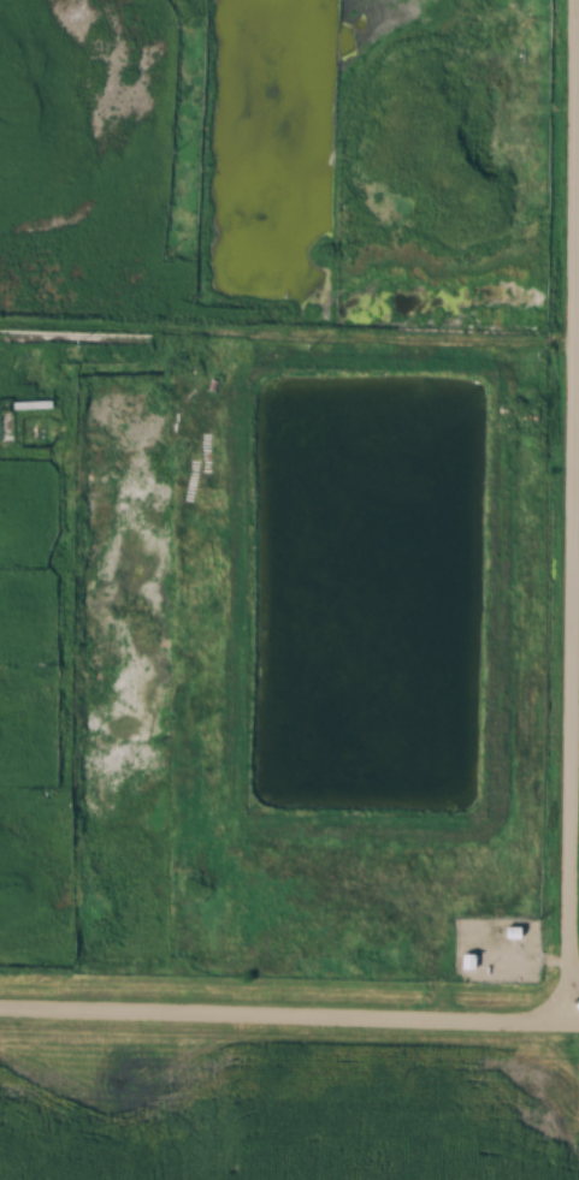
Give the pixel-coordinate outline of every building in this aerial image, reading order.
[(505,940),(521,940),(521,928),(505,928),(505,940)] [(462,971),(474,971),(474,956),(462,956),(462,971)]
